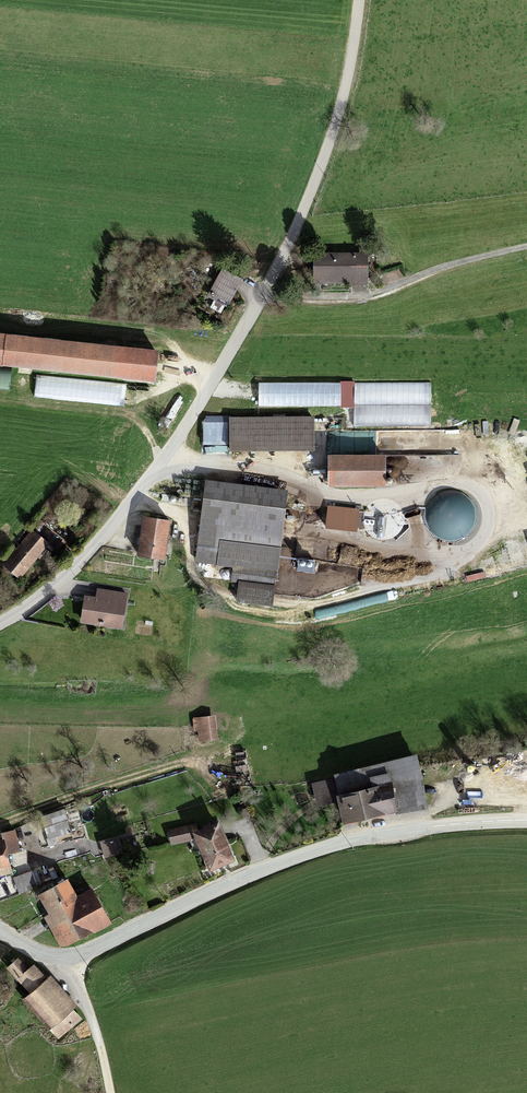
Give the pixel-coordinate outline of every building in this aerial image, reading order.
[(365,257),(314,258),(314,284),(365,284),(365,257)] [(220,273),(208,297),(225,305),(237,282),(220,273)] [(0,332),(0,361),(150,377),(153,348),(0,332)] [(230,453),(315,452),(315,417),(229,418),(230,453)] [(328,456),(328,488),(386,488),(386,456),(328,456)] [(288,491),(205,481),(196,561),(233,565),(276,570),(278,571),(288,491)] [(360,510),(327,506),(325,528),(358,532),(360,510)] [(144,518),(138,555),(164,559),(170,521),(144,518)] [(34,532),(5,564),(20,577),(49,546),(34,532)] [(231,581),(240,582),(237,601),(272,605),(276,570),(233,565),(231,581)] [(83,597),(80,620),(120,626),(125,593),(96,589),(95,598),(83,597)] [(213,738),(218,737),(215,716),(191,719),(192,731),(198,730),(199,739),(213,738)] [(414,757),(333,774),(334,778),(339,799),(343,817),(395,805),(396,811),(424,804),(414,757)] [(339,799),(334,778),(313,783),(318,803),(339,799)] [(71,832),(64,811),(41,818),(48,839),(71,832)] [(233,860),(218,823),(194,834),(209,870),(233,860)] [(187,827),(169,831),(172,844),(190,839),(187,827)] [(1,833),(2,840),(5,852),(18,849),(14,831),(1,833)] [(117,838),(100,843),(104,858),(121,853),(117,838)] [(0,840),(0,874),(9,872),(5,852),(2,840),(0,840)] [(31,872),(14,878),(20,893),(36,887),(31,872)] [(45,916),(58,943),(108,920),(94,889),(75,897),(68,880),(39,893),(49,914),(45,916)] [(18,978),(27,970),(17,958),(8,966),(18,978)] [(18,978),(30,990),(43,978),(32,966),(27,970),(18,978)] [(30,990),(21,999),(58,1040),(81,1019),(43,978),(30,990)]
